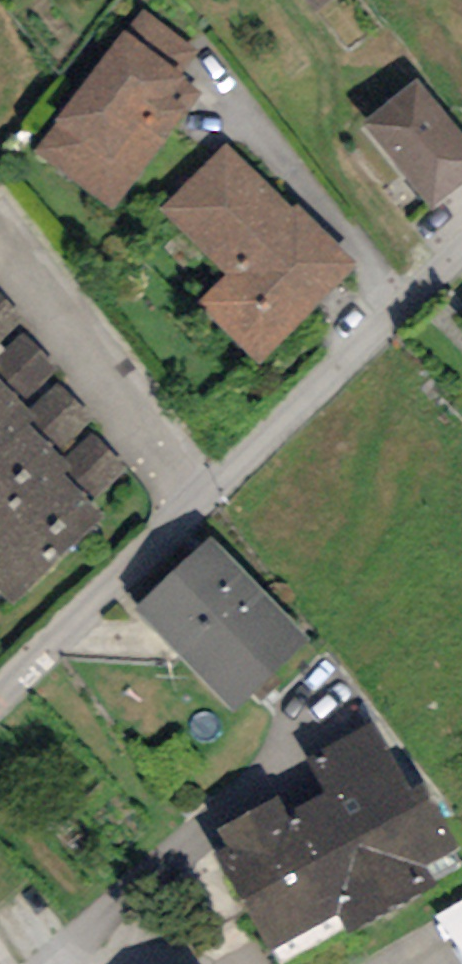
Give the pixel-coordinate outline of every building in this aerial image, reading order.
[(143,10),(126,32),(181,74),(198,51),(143,10)] [(112,211),(202,93),(186,81),(187,78),(181,74),(126,32),(123,30),(57,118),(59,120),(34,152),(112,211)] [(416,79),(363,122),(433,207),(461,184),(461,135),(416,79)] [(294,211),(226,143),(160,208),(226,274),(198,301),(260,363),(360,265),(300,205),(294,211)] [(23,319),(0,294),(0,340),(23,319)] [(0,368),(27,397),(57,370),(24,334),(0,356),(0,368)] [(0,380),(0,450),(29,423),(34,418),(28,411),(0,380)] [(62,447),(93,418),(59,383),(28,411),(34,418),(62,447)] [(29,423),(0,450),(0,529),(62,473),(69,466),(63,460),(29,423)] [(126,468),(91,433),(63,460),(69,466),(62,473),(91,502),(126,468)] [(62,473),(0,529),(0,589),(12,603),(105,519),(91,502),(62,473)] [(311,641),(211,537),(136,609),(236,712),(311,641)] [(307,757),(326,792),(392,911),(437,887),(425,866),(458,848),(402,744),(388,752),(372,722),(307,757)] [(349,935),(392,911),(326,792),(287,813),(278,796),(217,829),(227,846),(217,852),(271,950),(337,914),(349,935)] [(437,920),(461,955),(461,903),(437,920)]
